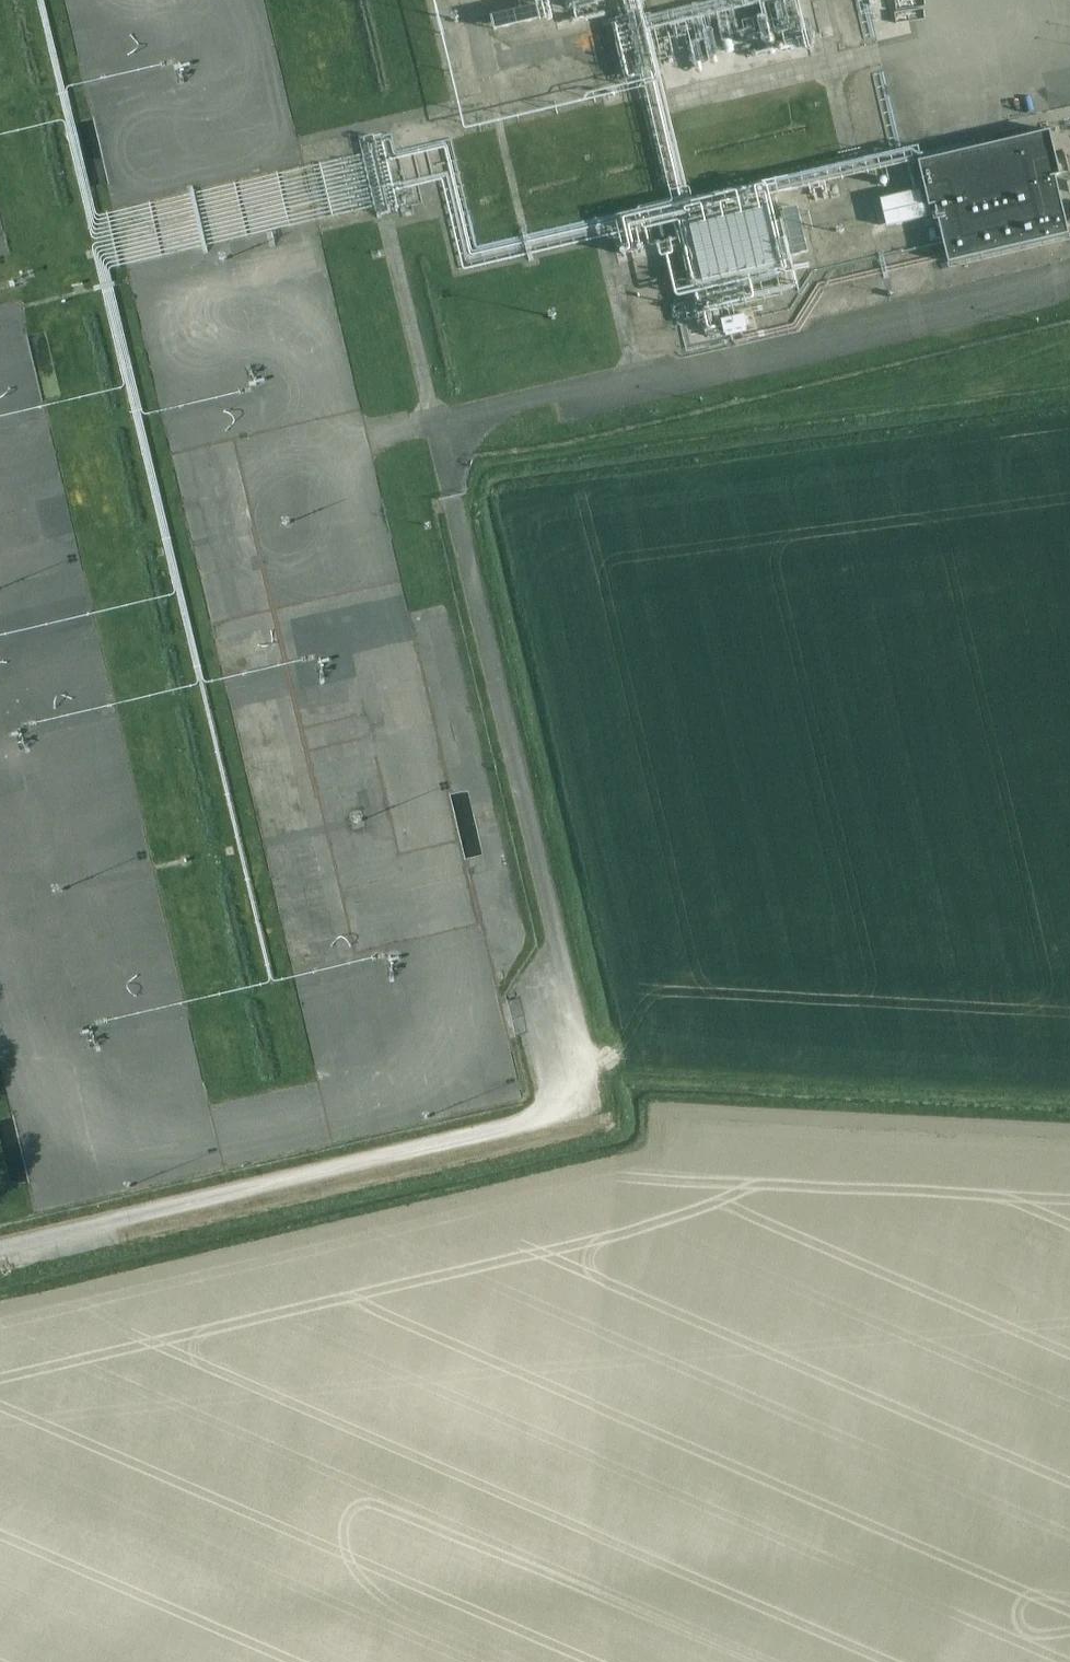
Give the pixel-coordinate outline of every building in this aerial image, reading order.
[(503,22),(546,17),(544,4),(501,9),(503,22)] [(953,262),(1069,235),(1069,225),(1059,178),(1066,176),(1055,132),(923,163),(934,208),(940,206),(953,262)] [(914,147),(835,161),(837,173),(916,159),(914,147)]
